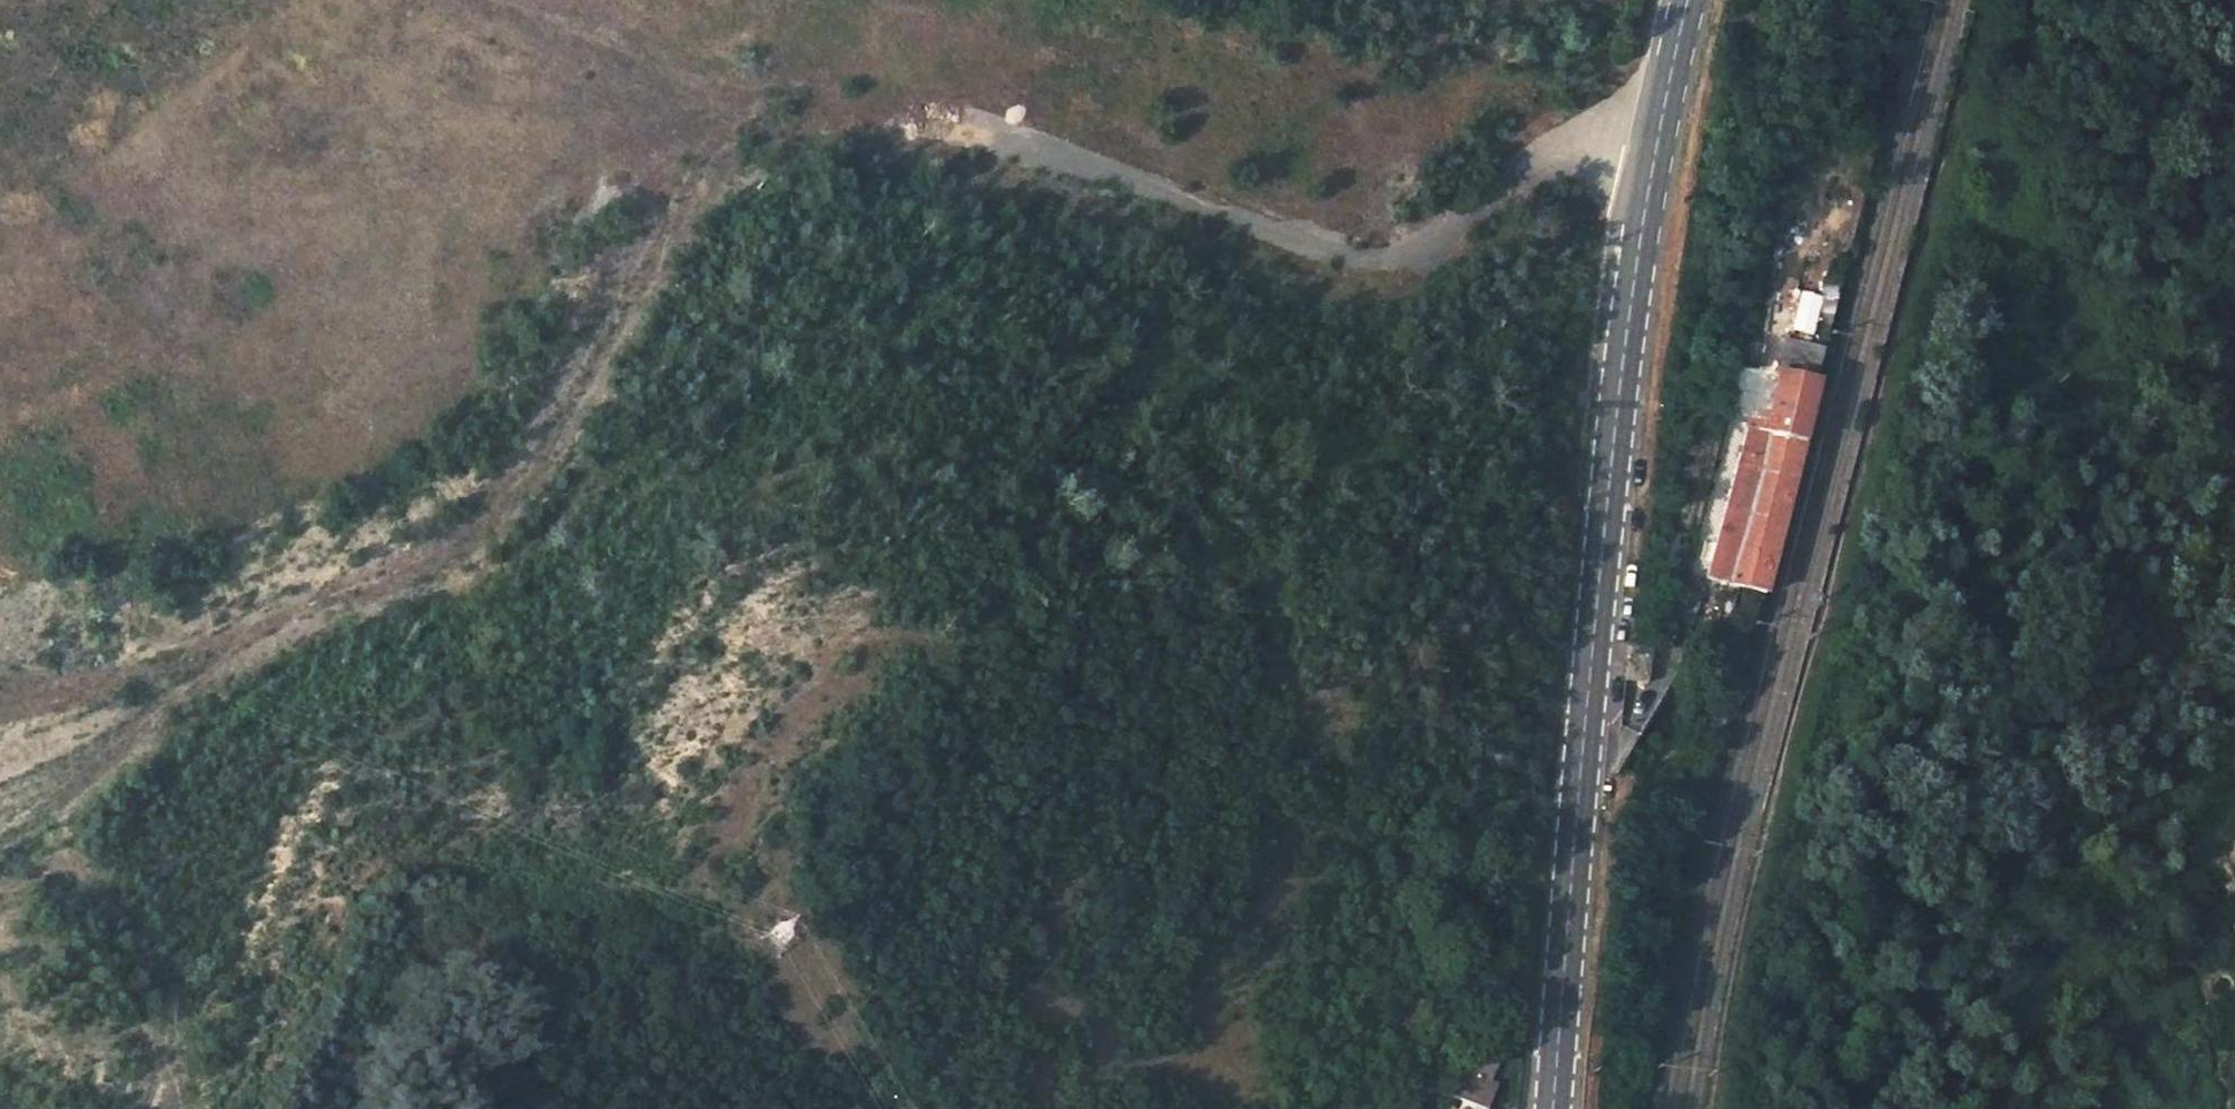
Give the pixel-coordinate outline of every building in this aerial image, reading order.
[(1805,290),(1792,331),(1824,342),(1837,300),(1805,290)] [(1824,369),(1825,343),(1781,341),(1780,367),(1824,369)] [(1762,595),(1814,386),(1756,372),(1706,581),(1755,593),(1762,595)] [(1628,644),(1623,683),(1645,687),(1650,648),(1628,644)] [(1499,1091),(1485,1082),(1496,1053),(1474,1042),(1452,1097),(1466,1104),(1463,1108),(1491,1108),(1499,1091)]
